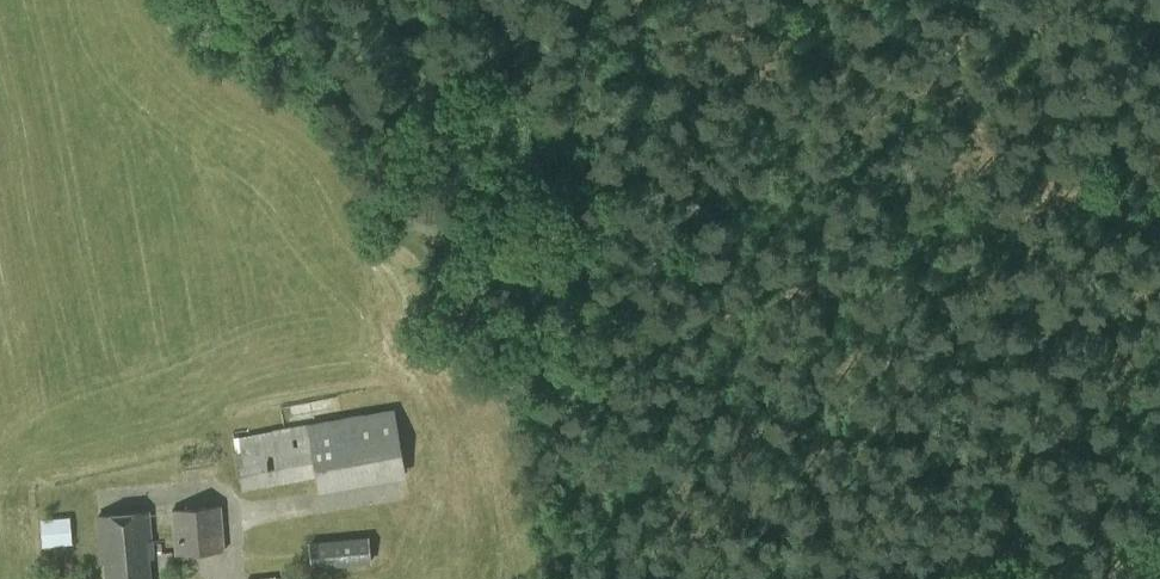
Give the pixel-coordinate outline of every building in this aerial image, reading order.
[(318,484),(405,469),(394,408),(233,438),(242,490),(316,476),(318,484)] [(176,554),(224,550),(220,505),(173,508),(176,554)] [(150,556),(155,555),(152,511),(100,515),(103,560),(108,560),(110,578),(152,578),(150,556)] [(69,520),(41,522),(41,524),(43,546),(71,544),(69,520)] [(313,567),(370,561),(368,537),(310,543),(313,567)]
